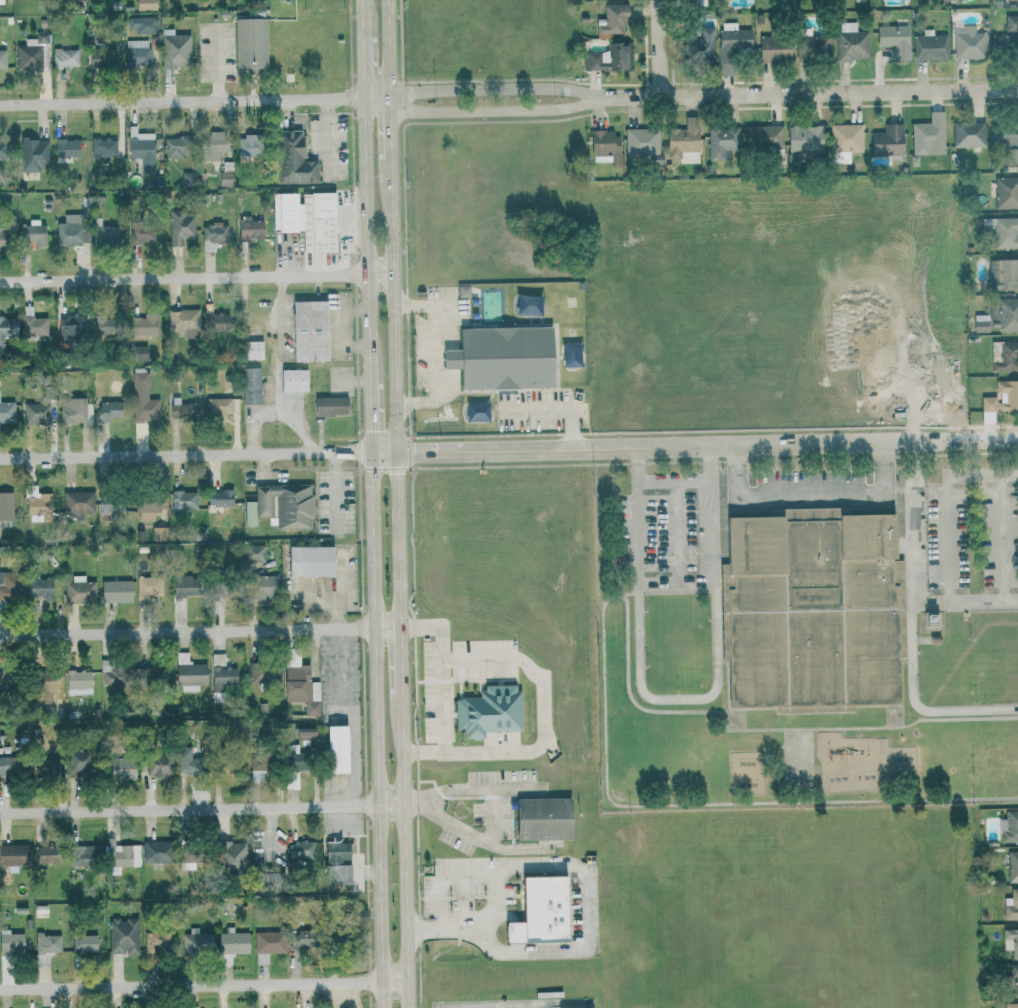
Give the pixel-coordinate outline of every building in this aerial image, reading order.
[(153,10),(153,0),(133,0),(134,11),(153,10)] [(596,38),(609,38),(609,33),(623,34),(623,23),(628,23),(628,5),(604,4),(604,19),(596,19),(596,38)] [(1005,15),(1004,36),(992,36),(992,52),(1017,52),(1017,31),(1017,16),(1005,15)] [(153,18),(130,17),(129,32),(153,33),(153,18)] [(267,70),(265,19),(234,19),(235,71),(267,70)] [(719,76),(730,75),(730,51),(750,51),(750,29),(736,29),(736,22),(718,23),(719,76)] [(836,61),(868,60),(868,31),(856,31),(856,22),(839,22),(840,31),(835,32),(836,61)] [(953,58),(985,59),(985,33),(975,32),(975,26),(954,25),(953,58)] [(908,26),(877,26),(877,46),(893,46),(894,61),(909,61),(908,26)] [(713,28),(699,28),(700,37),(694,37),(694,31),(687,31),(687,65),(714,64),(713,28)] [(161,29),(161,69),(190,68),(189,35),(173,35),(173,29),(161,29)] [(947,60),(947,34),(933,35),(933,30),(922,30),(922,35),(914,35),(915,61),(947,60)] [(830,36),(809,36),(809,31),(798,31),(798,58),(829,59),(830,36)] [(16,70),(42,69),(41,44),(47,44),(47,33),(35,33),(35,38),(24,39),(25,46),(15,46),(16,70)] [(759,64),(790,63),(789,36),(758,37),(759,64)] [(126,41),(127,69),(150,69),(150,40),(126,41)] [(629,42),(609,43),(609,54),(600,54),(600,52),(583,52),(584,72),(630,70),(629,42)] [(77,49),(53,49),(53,68),(78,67),(77,49)] [(912,155),(944,154),(943,112),(929,112),(929,123),(912,123),(912,155)] [(679,164),(699,163),(698,117),(685,117),(685,129),(667,129),(667,159),(679,159),(679,164)] [(953,147),(985,147),(984,122),(952,123),(953,147)] [(830,125),(831,152),(863,151),(862,124),(830,125)] [(871,132),(871,155),(902,155),(901,124),(884,124),(884,132),(871,132)] [(782,125),(745,126),(746,150),(783,149),(782,125)] [(136,173),(153,173),(153,133),(136,133),(136,126),(128,126),(129,161),(136,161),(136,173)] [(788,126),(787,149),(820,150),(821,127),(788,126)] [(708,127),(708,159),(725,159),(725,151),(739,151),(739,127),(708,127)] [(659,154),(659,129),(625,129),(626,155),(659,154)] [(277,131),(277,184),(316,184),(316,161),(303,161),(303,131),(277,131)] [(225,153),(224,132),(207,132),(208,140),(202,140),(202,160),(217,159),(217,153),(225,153)] [(592,162),(611,162),(612,168),(619,168),(619,132),(591,132),(592,162)] [(165,159),(184,158),(184,137),(164,138),(165,159)] [(238,156),(263,155),(262,137),(237,138),(238,156)] [(116,157),(115,138),(91,138),(91,157),(116,157)] [(47,139),(19,140),(20,171),(48,170),(47,139)] [(55,157),(79,157),(78,139),(54,140),(55,157)] [(273,193),(273,232),(302,231),(303,253),(335,252),(334,193),(302,193),(302,203),(296,203),(296,193),(273,193)] [(182,240),(194,240),(193,211),(168,211),(169,247),(182,246),(182,240)] [(56,246),(86,245),(85,214),(64,215),(64,223),(56,224),(56,246)] [(117,244),(116,226),(100,227),(100,218),(92,218),(93,244),(117,244)] [(995,249),(1017,249),(1017,218),(982,219),(982,230),(994,229),(995,249)] [(262,219),(238,219),(238,242),(249,242),(249,239),(263,239),(262,219)] [(21,226),(22,245),(43,245),(42,220),(28,220),(28,226),(21,226)] [(128,223),(129,247),(154,247),(154,222),(128,223)] [(202,252),(215,252),(215,245),(227,245),(227,226),(202,227),(202,252)] [(1017,290),(1017,276),(1017,260),(988,260),(989,291),(1017,290)] [(458,298),(469,297),(468,286),(457,286),(458,298)] [(541,316),(541,296),(514,296),(513,316),(541,316)] [(990,330),(1017,330),(1017,299),(989,300),(990,330)] [(325,301),(292,302),(293,362),(326,362),(325,301)] [(32,318),(32,306),(23,306),(24,336),(46,335),(46,318),(32,318)] [(197,310),(167,310),(167,332),(183,332),(182,338),(197,338),(197,310)] [(227,332),(227,314),(204,313),(204,332),(227,332)] [(130,336),(156,335),(156,314),(143,314),(144,317),(130,318),(130,336)] [(95,334),(117,334),(117,315),(95,316),(95,334)] [(988,332),(988,315),(973,315),(974,332),(988,332)] [(55,317),(57,345),(83,344),(82,316),(55,317)] [(550,327),(458,329),(459,350),(441,351),(442,370),(459,369),(459,390),(551,389),(550,327)] [(263,341),(242,342),(242,360),(263,360),(263,341)] [(1017,370),(1017,341),(991,342),(991,371),(1017,370)] [(562,368),(580,367),(579,344),(561,344),(562,368)] [(131,362),(146,362),(146,346),(131,346),(131,362)] [(259,368),(241,368),(242,405),(260,405),(259,368)] [(308,370),(281,370),(280,392),(307,392),(308,370)] [(131,373),(132,421),(159,421),(158,399),(148,399),(147,373),(131,373)] [(995,394),(1000,394),(1000,409),(1017,408),(1017,381),(995,381),(995,394)] [(194,420),(193,404),(179,404),(179,397),(170,398),(171,421),(194,420)] [(314,416),(347,415),(346,397),(314,398),(314,416)] [(995,397),(981,397),(981,411),(996,411),(995,397)] [(230,398),(205,399),(206,420),(230,420),(230,398)] [(14,426),(14,402),(0,402),(0,426),(14,426)] [(22,403),(23,425),(50,424),(50,402),(22,403)] [(120,402),(97,402),(98,423),(108,422),(108,418),(120,418),(120,402)] [(255,485),(255,518),(271,517),(270,502),(275,502),(276,529),(312,529),(311,484),(255,485)] [(25,516),(50,515),(49,493),(35,493),(35,490),(24,490),(25,516)] [(208,491),(208,507),(232,507),(231,490),(208,491)] [(178,510),(196,509),(196,491),(171,492),(172,504),(178,504),(178,510)] [(62,492),(63,513),(93,513),(92,492),(62,492)] [(0,493),(0,520),(12,520),(12,493),(0,493)] [(110,502),(99,502),(99,521),(110,521),(110,502)] [(154,521),(155,503),(137,503),(136,521),(154,521)] [(255,526),(254,503),(244,503),(244,527),(255,526)] [(727,518),(896,514),(899,706),(729,708),(727,518)] [(163,530),(151,531),(152,541),(163,541),(163,530)] [(263,545),(243,545),(243,562),(263,563),(263,545)] [(331,577),(332,546),(287,546),(287,576),(331,577)] [(20,600),(21,572),(0,572),(0,600),(20,600)] [(84,582),(83,575),(71,576),(71,582),(63,582),(64,604),(95,602),(94,581),(84,582)] [(172,596),(197,596),(196,575),(172,576),(172,596)] [(252,598),(275,599),(276,576),(253,575),(252,598)] [(161,576),(136,577),(136,597),(161,597),(161,576)] [(50,577),(26,578),(27,597),(51,596),(50,577)] [(130,580),(99,581),(100,603),(130,602),(130,580)] [(226,598),(229,586),(217,583),(214,596),(226,598)] [(923,627),(938,627),(938,613),(924,612),(923,627)] [(318,716),(318,682),(308,682),(308,665),(298,665),(298,648),(284,648),(283,702),(304,702),(304,716),(318,716)] [(205,685),(205,664),(188,663),(189,652),(175,652),(175,689),(197,690),(197,685),(205,685)] [(224,653),(211,654),(211,666),(224,666),(224,653)] [(125,666),(114,666),(114,660),(100,659),(100,687),(124,688),(125,666)] [(235,667),(211,667),(211,692),(223,692),(223,685),(236,685),(235,667)] [(249,668),(248,682),(279,683),(279,668),(249,668)] [(163,670),(141,669),(140,685),(162,687),(163,670)] [(52,704),(53,670),(30,670),(29,703),(52,704)] [(89,670),(65,671),(66,695),(90,694),(89,670)] [(519,731),(518,684),(481,685),(481,698),(453,698),(454,731),(463,731),(464,739),(483,738),(483,732),(519,731)] [(347,774),(347,725),(325,726),(326,774),(347,774)] [(313,728),(295,728),(295,738),(313,738),(313,728)] [(176,772),(198,773),(199,748),(177,747),(176,772)] [(67,749),(68,777),(89,776),(87,748),(67,749)] [(146,777),(170,776),(169,752),(145,754),(146,777)] [(248,781),(264,783),(268,757),(252,754),(248,781)] [(19,777),(19,756),(0,757),(0,778),(19,777)] [(105,781),(134,779),(133,757),(104,758),(105,781)] [(56,758),(31,758),(31,778),(55,779),(56,758)] [(569,797),(514,798),(515,841),(570,840),(569,797)] [(1005,819),(999,819),(1000,843),(1017,843),(1017,810),(1005,811),(1005,819)] [(139,845),(113,845),(113,838),(105,838),(106,875),(119,875),(119,866),(139,866),(139,845)] [(142,863),(169,862),(169,841),(141,842),(142,863)] [(244,841),(218,842),(219,869),(245,868),(244,841)] [(312,841),(287,842),(288,860),(313,859),(312,841)] [(349,884),(350,842),(325,842),(324,884),(349,884)] [(27,845),(0,845),(0,865),(27,865),(27,845)] [(72,866),(93,866),(93,845),(71,845),(72,866)] [(179,870),(198,869),(197,846),(178,847),(179,870)] [(51,847),(34,847),(33,863),(51,864),(51,847)] [(1017,882),(1017,851),(1007,852),(1008,882),(1017,882)] [(504,942),(565,942),(564,876),(520,876),(521,922),(504,922),(504,942)] [(1017,920),(1017,888),(1010,888),(1010,898),(1003,897),(1003,920),(1017,920)] [(137,954),(137,918),(108,919),(109,954),(137,954)] [(9,934),(9,929),(0,930),(0,954),(24,953),(23,934),(9,934)] [(1003,950),(1012,950),(1012,960),(1017,959),(1017,929),(1002,929),(1003,950)] [(169,932),(144,931),(144,951),(169,952),(169,932)] [(284,953),(284,931),(253,932),(254,953),(284,953)] [(290,932),(291,949),(311,949),(311,931),(290,932)] [(247,933),(218,933),(218,965),(231,965),(231,954),(247,954),(247,933)] [(60,953),(60,934),(36,934),(36,966),(48,966),(48,953),(60,953)] [(211,935),(185,934),(184,951),(211,952),(211,935)] [(95,935),(71,936),(72,953),(96,952),(95,935)] [(267,964),(267,953),(255,954),(255,965),(267,964)] [(1017,997),(1017,965),(1008,966),(1008,978),(1005,978),(1005,990),(1013,990),(1013,997),(1017,997)]
